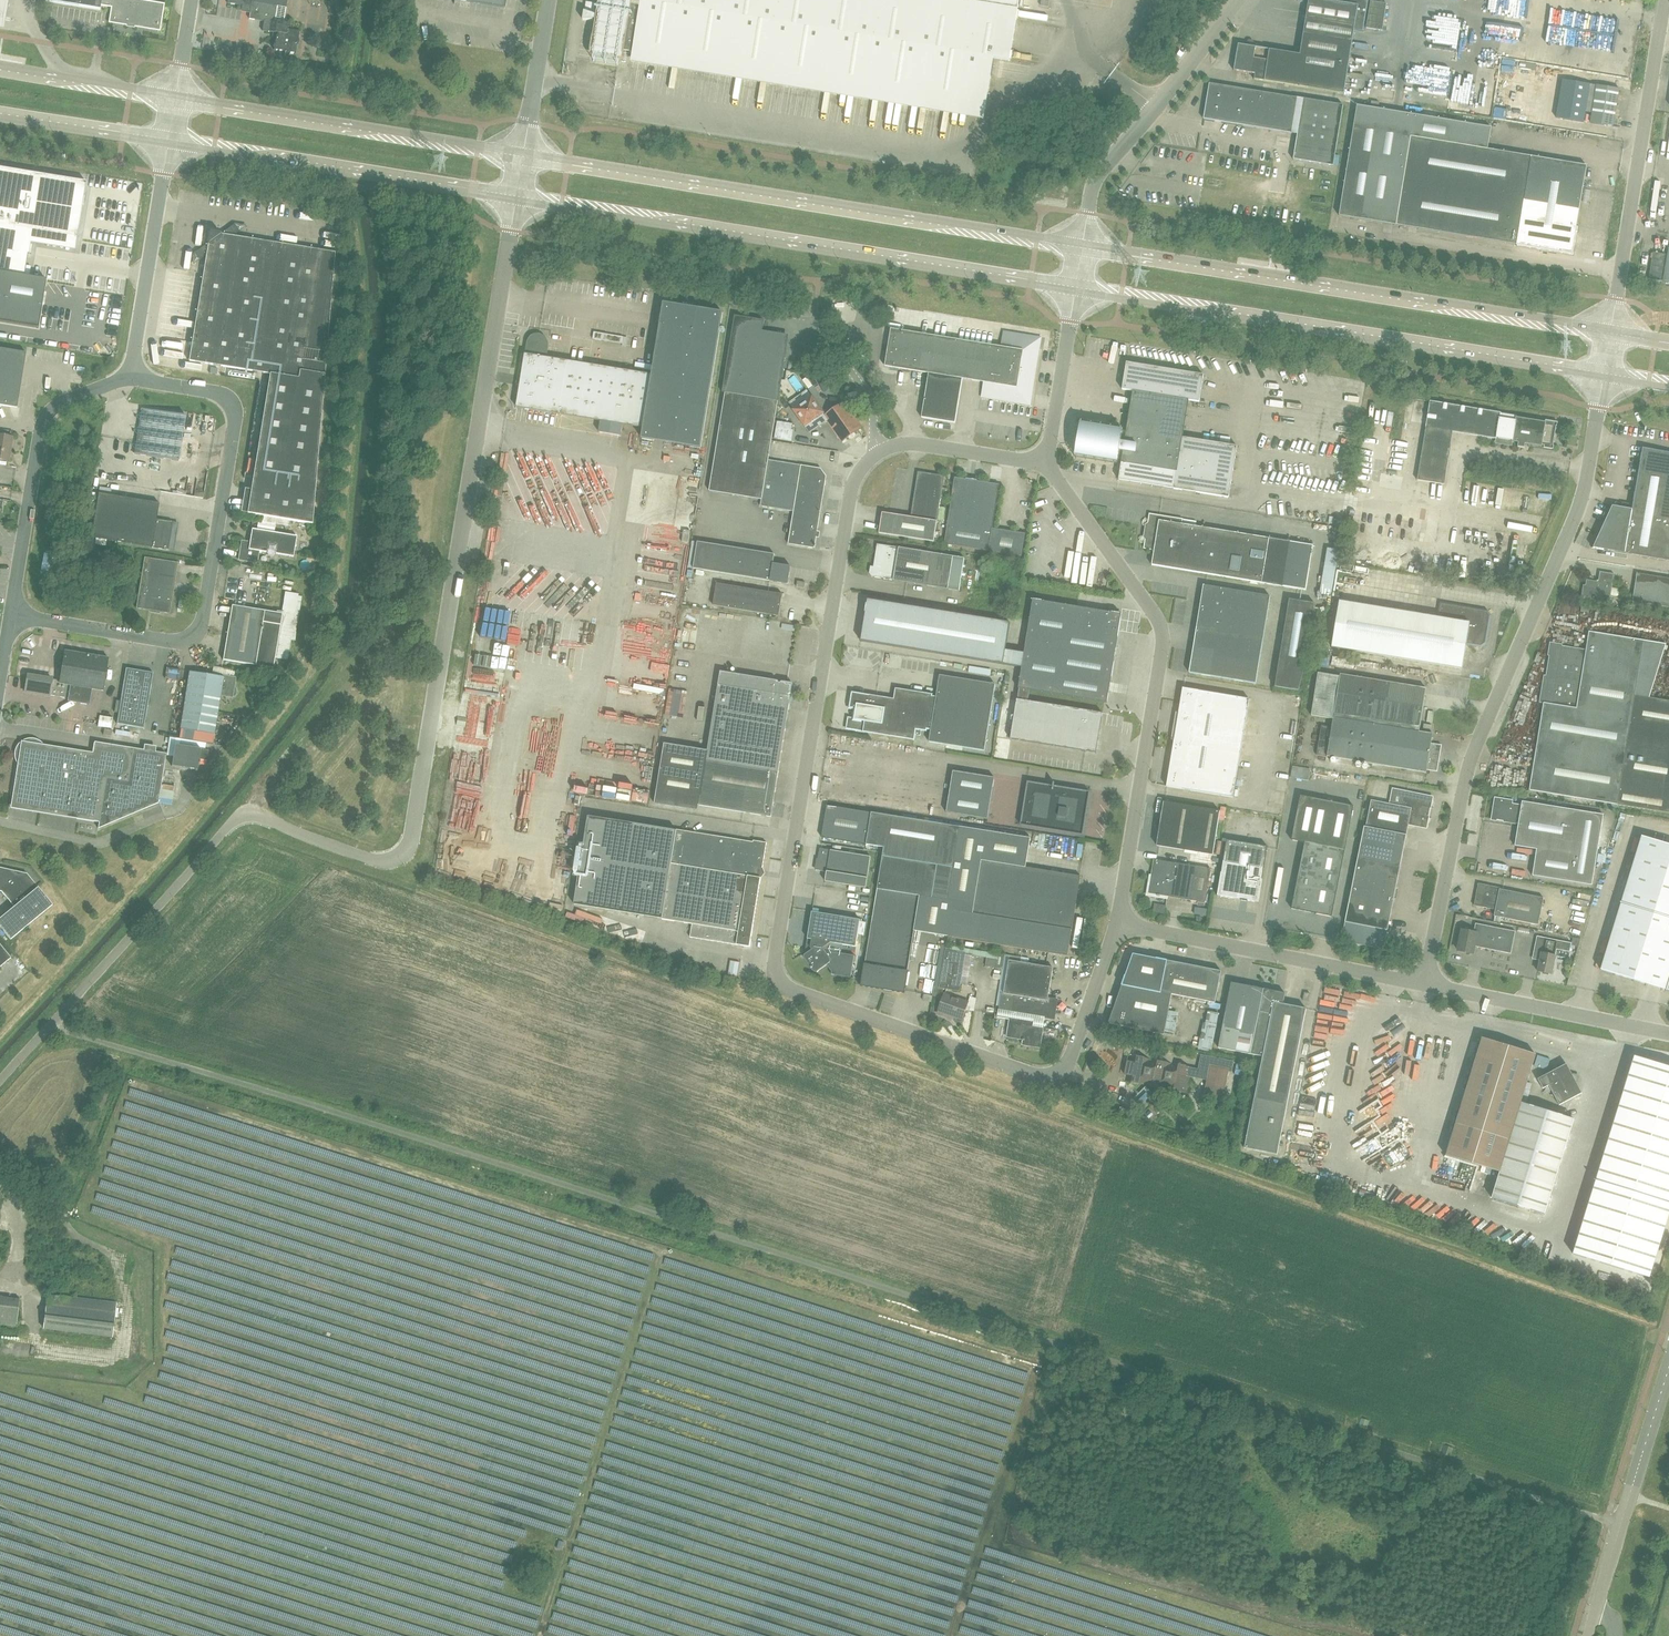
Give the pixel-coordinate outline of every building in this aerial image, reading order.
[(4,31),(9,0),(0,0),(0,31),(4,31)] [(46,0),(100,9),(100,8),(99,8),(100,5),(112,7),(109,22),(160,30),(164,6),(164,4),(140,0),(46,0)] [(228,3),(251,7),(249,18),(264,21),(262,30),(277,33),(274,50),(284,51),(284,53),(296,54),(297,45),(298,45),(301,32),(289,30),(290,23),(284,22),(286,7),(288,0),(228,0),(228,3)] [(601,10),(595,9),(596,3),(591,2),(588,12),(585,11),(583,20),(599,19),(595,45),(596,45),(595,53),(619,57),(621,49),(634,51),(986,108),(994,58),(1010,60),(1017,16),(1019,0),(602,0),(601,10)] [(1334,2),(1324,0),(1309,0),(1300,55),(1270,50),(1270,49),(1239,44),(1234,70),(1255,74),(1254,79),(1344,94),(1355,30),(1363,31),(1368,0),(1334,0),(1334,2)] [(1387,3),(1371,1),(1366,27),(1382,30),(1387,3)] [(1563,80),(1556,118),(1584,122),(1585,112),(1592,113),(1597,85),(1563,80)] [(1210,83),(1204,119),(1292,133),(1298,134),(1303,98),(1298,97),(1210,83)] [(1592,113),(1591,123),(1613,126),(1619,89),(1597,85),(1592,113)] [(1298,134),(1294,159),(1333,166),(1343,105),(1303,98),(1298,134)] [(1357,105),(1339,215),(1440,232),(1549,250),(1549,252),(1556,253),(1557,251),(1572,254),(1576,232),(1576,231),(1578,231),(1579,226),(1577,226),(1587,165),(1488,149),(1491,127),(1357,105)] [(38,328),(46,279),(24,275),(28,254),(29,254),(33,230),(76,237),(85,183),(86,183),(86,181),(74,179),(74,180),(0,168),(0,321),(38,328)] [(289,520),(313,524),(335,252),(233,236),(240,231),(235,224),(221,233),(210,232),(208,243),(194,253),(199,260),(206,254),(189,360),(270,373),(247,513),(289,520)] [(526,354),(517,407),(602,420),(600,432),(621,436),(623,424),(644,427),(642,438),(701,448),(723,312),(664,302),(652,374),(547,357),(549,347),(549,342),(547,338),(544,335),(540,334),(535,334),(532,336),(529,339),(527,343),(526,354)] [(769,460),(778,401),(788,344),(780,333),(770,341),(763,331),(765,320),(735,315),(723,392),(726,392),(710,491),(762,499),(761,506),(794,511),(789,544),(815,548),(827,476),(821,468),(769,460)] [(982,396),(1030,404),(1041,338),(1003,332),(1001,346),(891,328),(885,366),(929,373),(922,417),(956,423),(963,378),(984,382),(982,396)] [(601,340),(602,333),(594,332),(593,339),(601,340)] [(0,348),(0,405),(17,408),(26,352),(0,348)] [(1183,436),(1189,399),(1200,401),(1204,374),(1127,361),(1123,388),(1133,390),(1127,428),(1082,421),(1076,457),(1121,465),(1119,480),(1229,497),(1237,445),(1183,436)] [(256,373),(229,369),(228,375),(255,379),(256,373)] [(843,402),(825,415),(813,397),(794,410),(810,432),(828,420),(842,441),(861,428),(843,402)] [(1553,449),(1558,422),(1430,401),(1416,480),(1444,484),(1453,432),(1496,439),(1495,443),(1524,448),(1525,445),(1553,449)] [(179,461),(186,415),(143,408),(134,453),(179,461)] [(794,422),(778,419),(775,437),(793,440),(795,428),(793,427),(794,422)] [(13,437),(0,435),(0,459),(9,461),(13,437)] [(1612,506),(1593,548),(1668,561),(1668,453),(1643,448),(1632,509),(1612,506)] [(934,541),(945,476),(918,471),(911,517),(883,512),(879,533),(934,541)] [(993,528),(1000,484),(955,477),(945,544),(989,551),(1022,556),(1026,533),(993,528)] [(159,503),(99,493),(91,537),(169,550),(173,521),(157,519),(159,503)] [(1313,545),(1270,538),(1182,524),(1183,519),(1150,513),(1144,548),(1154,550),(1152,565),(1306,590),(1313,545)] [(276,523),(288,525),(289,520),(259,515),(258,520),(276,523)] [(243,541),(240,559),(257,562),(258,550),(294,556),(297,535),(252,528),(250,542),(243,541)] [(698,541),(694,568),(788,583),(791,566),(774,563),(775,554),(698,541)] [(965,558),(954,556),(877,544),(874,566),(874,568),(876,572),(876,574),(875,577),(960,591),(965,558)] [(145,557),(136,608),(170,613),(178,562),(145,557)] [(1617,588),(1612,587),(1614,574),(1600,571),(1598,581),(1586,579),(1585,587),(1583,587),(1581,597),(1603,601),(1603,598),(1610,599),(1611,595),(1616,596),(1618,596),(1620,595),(1620,593),(1620,591),(1619,589),(1617,588)] [(1659,576),(1637,573),(1632,601),(1635,602),(1634,607),(1653,610),(1654,605),(1668,607),(1668,578),(1659,576)] [(779,616),(783,594),(717,583),(714,605),(779,616)] [(1190,673),(1256,683),(1270,596),(1204,585),(1190,673)] [(223,659),(256,665),(273,668),(275,657),(286,659),(289,655),(299,594),(286,591),(282,613),(232,605),(223,659)] [(1006,649),(1010,622),(868,599),(861,641),(1022,667),(1024,653),(1006,649)] [(1019,688),(1018,699),(1028,701),(1030,690),(1107,702),(1122,614),(1033,599),(1024,653),(1022,667),(1019,688)] [(1275,687),(1299,690),(1304,672),(1315,603),(1289,599),(1275,687)] [(1339,601),(1332,647),(1462,668),(1467,642),(1481,645),(1484,642),(1489,616),(1486,612),(1442,604),(1440,618),(1339,601)] [(1530,790),(1668,813),(1668,701),(1649,698),(1666,644),(1589,631),(1586,649),(1551,644),(1545,682),(1543,681),(1539,702),(1544,703),(1530,790)] [(91,705),(93,689),(103,690),(109,657),(65,650),(60,680),(28,674),(25,691),(50,695),(68,698),(68,701),(91,705)] [(181,727),(180,737),(213,743),(214,732),(216,721),(220,695),(232,697),(232,696),(234,696),(235,695),(236,693),(236,691),(236,689),(236,687),(234,686),(235,677),(234,677),(235,670),(212,667),(211,674),(207,674),(190,671),(189,678),(183,716),(181,727)] [(153,672),(126,668),(117,723),(144,728),(153,672)] [(699,810),(700,805),(772,816),(793,683),(721,671),(708,750),(665,743),(655,803),(699,810)] [(1431,743),(1433,733),(1419,731),(1421,720),(1453,725),(1470,684),(1428,678),(1426,688),(1341,674),(1340,676),(1318,672),(1311,715),(1333,719),(1332,727),(1321,725),(1317,755),(1427,773),(1427,770),(1437,771),(1442,745),(1431,743)] [(914,739),(915,734),(921,735),(922,729),(931,731),(929,741),(985,750),(996,684),(940,675),(937,695),(896,688),(895,699),(857,693),(852,697),(850,705),(852,708),(856,708),(855,718),(850,717),(848,719),(847,726),(849,728),(914,739)] [(1250,699),(1183,688),(1167,786),(1233,797),(1250,699)] [(1018,699),(1017,699),(1010,738),(1096,752),(1103,713),(1028,701),(1018,699)] [(98,726),(111,728),(113,717),(100,715),(98,726)] [(166,753),(133,748),(100,742),(98,753),(22,741),(21,742),(19,743),(18,744),(17,745),(17,747),(16,748),(16,750),(15,752),(15,753),(15,755),(15,756),(15,758),(16,759),(16,760),(17,762),(18,763),(14,786),(16,786),(16,791),(18,796),(20,801),(24,805),(28,807),(33,809),(33,811),(99,822),(98,828),(158,803),(166,753)] [(175,744),(171,766),(198,770),(199,759),(207,760),(209,749),(175,744)] [(995,777),(953,771),(946,812),(988,819),(995,777)] [(1083,834),(1090,791),(1028,781),(1021,824),(1083,834)] [(1365,826),(1358,858),(1400,867),(1407,835),(1406,835),(1409,824),(1426,828),(1433,797),(1405,791),(1393,789),(1390,804),(1372,800),(1366,826),(1365,826)] [(1292,908),(1332,916),(1354,806),(1301,795),(1292,840),(1305,842),(1292,908)] [(1603,814),(1577,810),(1522,801),(1522,805),(1513,803),(1513,800),(1495,797),(1491,819),(1519,823),(1515,846),(1537,849),(1532,875),(1592,885),(1603,814)] [(1220,811),(1164,802),(1157,845),(1213,854),(1220,811)] [(960,826),(872,812),(827,805),(822,837),(884,847),(865,964),(862,985),(905,992),(908,971),(915,931),(920,895),(948,900),(960,826)] [(677,829),(677,830),(589,815),(574,904),(643,915),(643,916),(693,924),(690,937),(750,947),(761,877),(760,877),(762,867),(763,867),(767,842),(754,840),(754,842),(677,829)] [(1601,969),(1668,990),(1668,845),(1642,836),(1601,969)] [(1227,840),(1218,895),(1259,902),(1268,846),(1227,840)] [(871,856),(864,855),(820,848),(817,870),(827,871),(826,881),(866,888),(871,856)] [(1345,922),(1342,941),(1384,949),(1388,930),(1394,898),(1396,888),(1400,867),(1358,858),(1345,922)] [(1211,868),(1197,866),(1155,859),(1149,893),(1205,902),(1211,868)] [(1081,876),(1025,867),(982,860),(973,913),(953,910),(948,936),(1068,956),(1068,955),(1072,929),(1081,876)] [(53,904),(27,873),(0,867),(0,891),(2,891),(14,906),(0,918),(0,926),(11,939),(53,904)] [(1478,883),(1474,905),(1495,909),(1494,916),(1538,925),(1544,898),(1503,889),(1503,888),(1478,883)] [(805,955),(804,957),(814,971),(817,972),(827,965),(832,971),(832,974),(851,977),(855,955),(841,953),(843,944),(856,946),(861,919),(812,911),(809,932),(808,939),(806,951),(808,953),(805,955)] [(1458,951),(1473,953),(1474,946),(1511,953),(1516,931),(1476,923),(1474,932),(1462,930),(1458,951)] [(1537,936),(1534,948),(1542,950),(1538,971),(1552,974),(1557,949),(1570,952),(1572,943),(1537,936)] [(11,957),(0,944),(0,967),(11,957)] [(933,995),(933,997),(940,998),(942,998),(944,988),(960,991),(961,983),(966,954),(973,956),(973,955),(981,956),(982,951),(941,944),(934,986),(933,995)] [(986,952),(985,957),(987,957),(986,966),(1003,969),(1005,954),(986,952)] [(1167,960),(1133,952),(1121,985),(1161,993),(1161,992),(1172,994),(1216,1003),(1222,971),(1167,960)] [(738,975),(740,962),(731,960),(729,974),(738,975)] [(1027,1020),(1028,1014),(1054,1018),(1057,998),(1049,997),(1053,967),(1010,960),(1002,1005),(1000,1004),(998,1017),(1010,1019),(1007,1037),(1023,1039),(1023,1040),(1023,1044),(1040,1047),(1044,1028),(1033,1026),(1033,1023),(1032,1021),(1027,1020)] [(1286,993),(1264,989),(1232,982),(1219,1047),(1263,1056),(1245,1148),(1277,1154),(1307,1009),(1283,1004),(1286,993)] [(1121,985),(1122,985),(1109,1023),(1164,1034),(1172,994),(1161,992),(1161,993),(1121,985)] [(944,994),(938,1013),(948,1016),(948,1014),(963,1019),(968,1002),(944,994)] [(1574,1119),(1521,1102),(1536,1054),(1482,1038),(1456,1123),(1446,1155),(1500,1172),(1492,1198),(1545,1214),(1574,1119)] [(1221,1100),(1227,1069),(1231,1070),(1232,1062),(1199,1055),(1198,1063),(1200,1064),(1199,1070),(1189,1068),(1190,1066),(1131,1054),(1125,1081),(1187,1093),(1191,1075),(1208,1079),(1205,1097),(1221,1100)] [(1573,1254),(1649,1277),(1668,1213),(1668,1067),(1635,1056),(1627,1082),(1581,1230),(1573,1254)] [(1559,1105),(1582,1093),(1566,1063),(1538,1079),(1543,1088),(1549,1085),(1559,1105)] [(1121,1106),(1119,1111),(1133,1116),(1135,1111),(1121,1106)] [(43,1328),(113,1336),(117,1302),(63,1296),(65,1278),(101,1282),(104,1256),(54,1250),(56,1234),(30,1231),(23,1282),(49,1285),(43,1328)] [(1361,1417),(1358,1425),(1366,1428),(1369,1420),(1361,1417)] [(1453,1447),(1444,1444),(1442,1453),(1451,1456),(1453,1447)]
